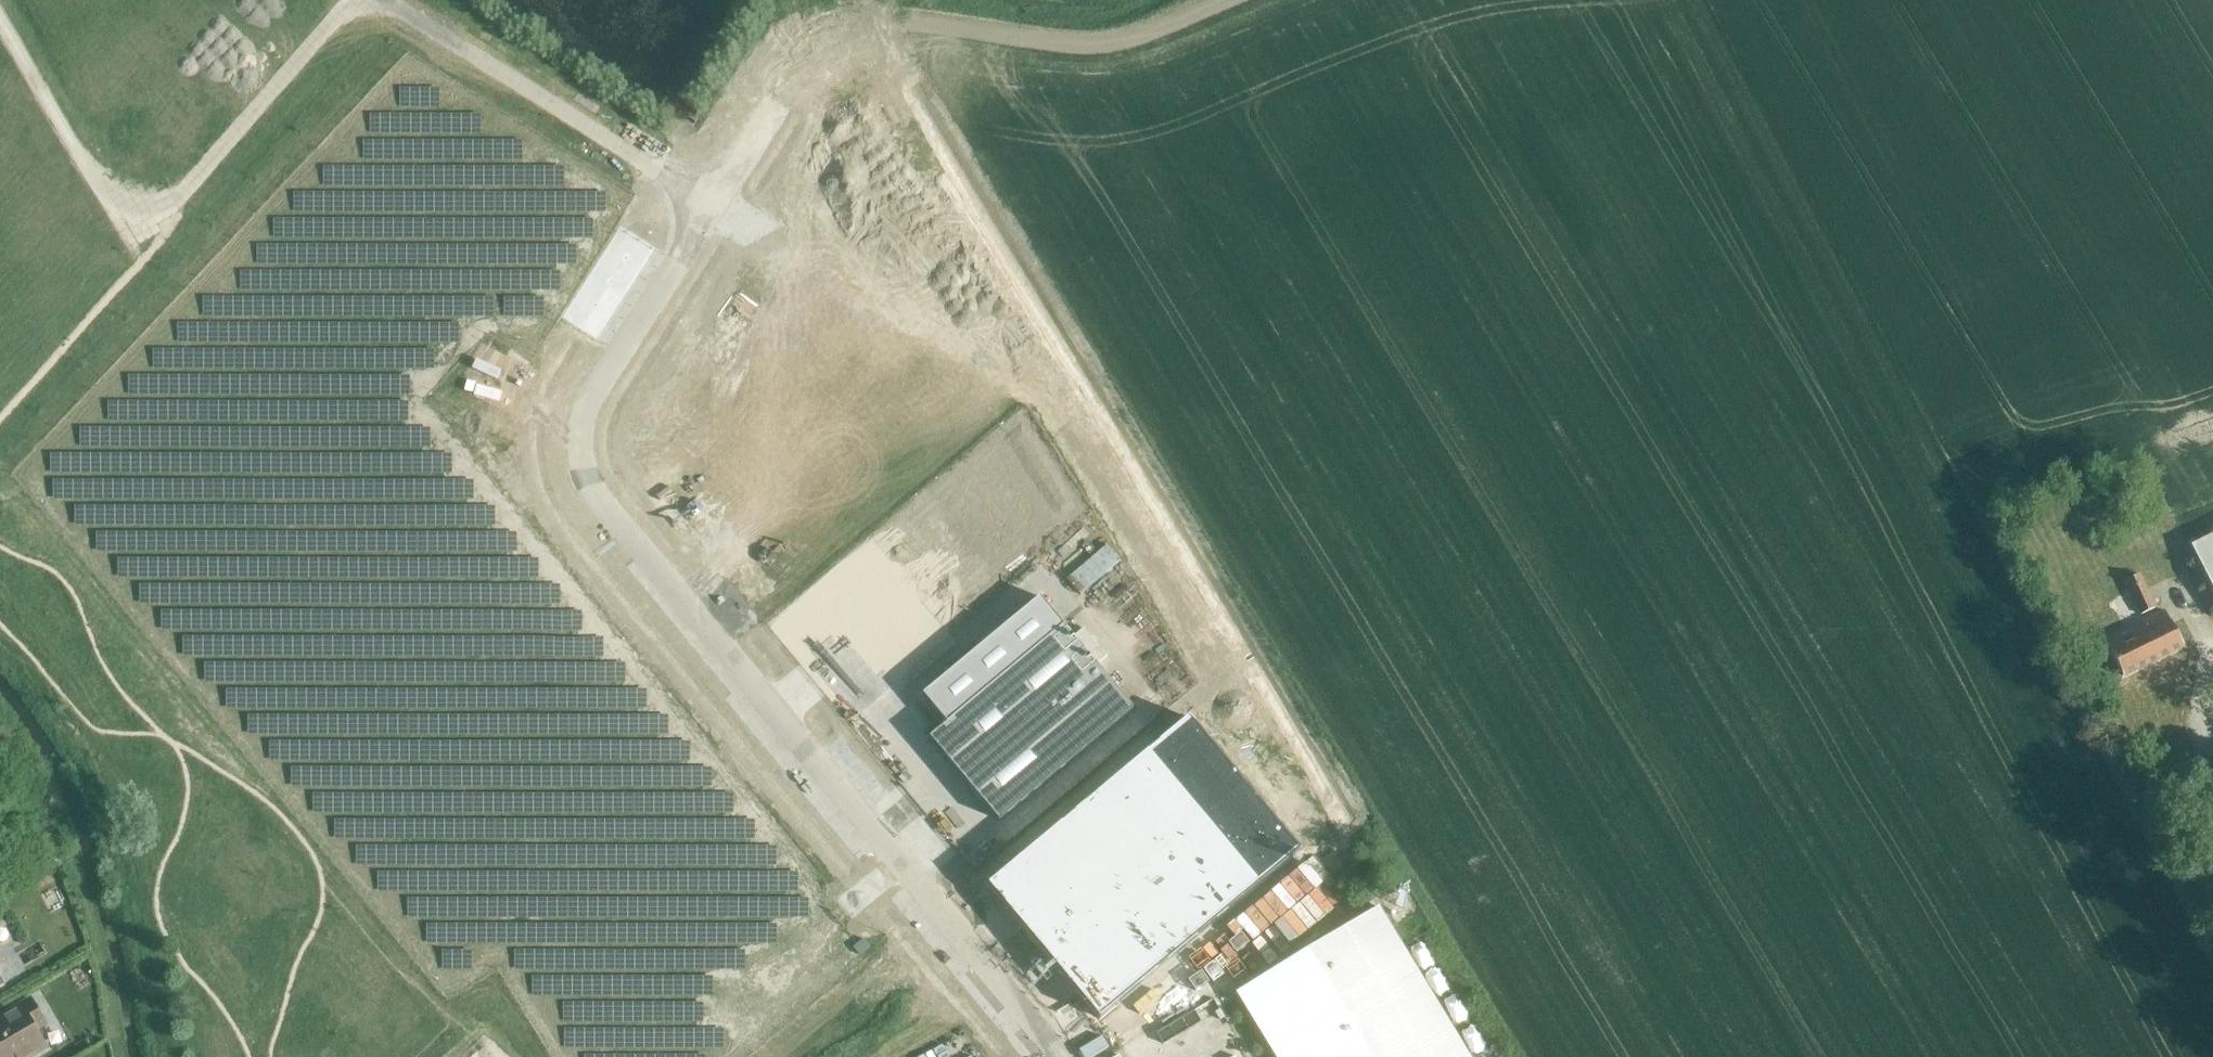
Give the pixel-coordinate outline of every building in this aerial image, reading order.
[(2212,593),(2212,535),(2190,546),(2212,593)] [(2138,575),(2123,581),(2139,614),(2153,607),(2138,575)] [(1040,597),(923,695),(947,723),(929,738),(998,820),(1133,709),(1063,626),(1040,597)] [(2129,628),(2104,641),(2123,677),(2183,647),(2165,611),(2145,621),(2129,628)] [(1063,975),(1100,1019),(1301,852),(1189,718),(988,885),(1002,902),(1024,929),(1063,975)] [(1377,909),(1237,994),(1275,1056),(1467,1056),(1377,909)] [(0,1035),(0,1056),(29,1056),(45,1047),(35,1030),(45,1024),(31,1000),(3,1016),(0,1018),(0,1028),(3,1033),(0,1035)]
